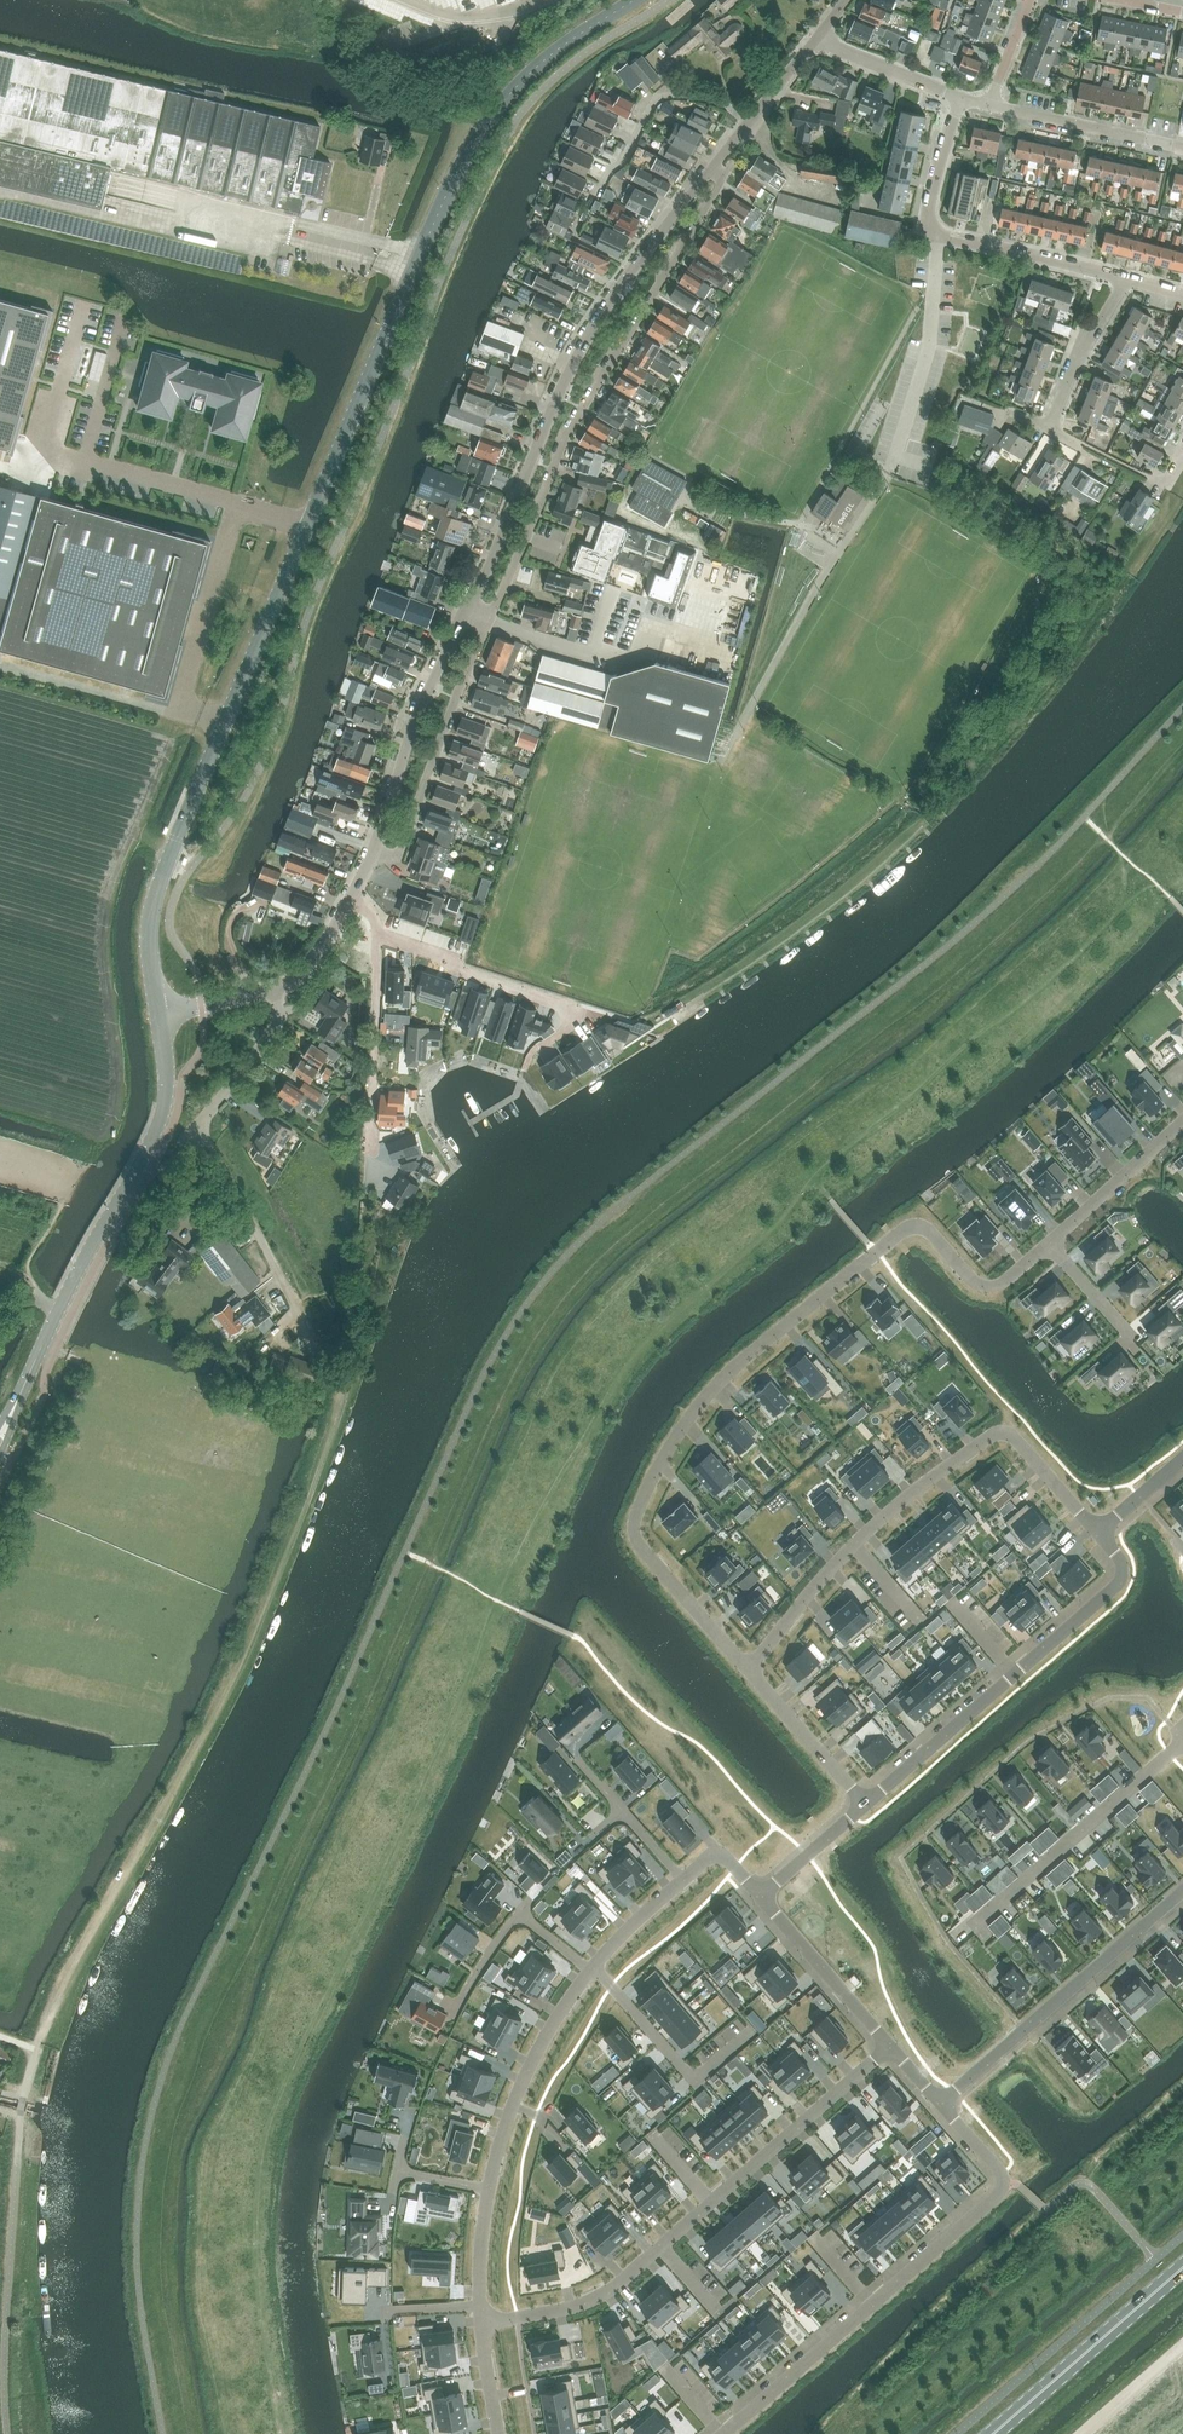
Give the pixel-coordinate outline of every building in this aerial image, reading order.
[(739,0),(723,0),(721,2),(728,9),(739,0)] [(871,1),(891,9),(895,0),(872,0),(871,1)] [(1004,5),(991,0),(977,0),(979,1),(977,8),(999,17),(1004,5)] [(889,20),(892,13),(865,2),(859,17),(880,26),(884,17),(889,20)] [(936,8),(929,26),(939,29),(945,11),(936,8)] [(995,29),(999,17),(977,8),(974,15),(967,13),(965,17),(995,29)] [(1041,25),(1071,37),(1073,33),(1066,29),(1070,19),(1061,15),(1060,18),(1046,13),(1041,25)] [(1109,50),(1116,18),(1103,16),(1099,31),(1097,30),(1095,39),(1105,41),(1105,49),(1109,50)] [(990,42),(995,29),(965,17),(963,22),(970,26),(966,36),(974,39),(976,36),(990,42)] [(671,50),(671,51),(678,59),(697,42),(701,39),(706,45),(708,43),(714,49),(722,58),(732,49),(730,46),(740,37),(742,35),(743,33),(744,30),(743,28),(742,27),(742,26),(740,25),(738,24),(736,24),(734,24),(732,25),(730,27),(720,36),(711,25),(704,18),(692,28),(694,31),(691,34),(671,50)] [(875,25),(856,18),(854,23),(851,24),(849,29),(851,30),(850,32),(869,40),(872,31),(883,36),(886,29),(875,24),(875,25)] [(1124,45),(1129,21),(1116,18),(1109,50),(1114,51),(1117,44),(1124,45)] [(908,38),(916,41),(919,36),(919,35),(923,25),(914,21),(908,38)] [(1135,55),(1141,24),(1129,21),(1124,45),(1131,47),(1130,54),(1135,55)] [(1149,50),(1154,26),(1141,24),(1135,55),(1139,56),(1142,49),(1149,50)] [(1069,41),(1071,37),(1041,25),(1036,37),(1059,47),(1062,40),(1069,41)] [(1154,26),(1149,50),(1165,54),(1167,45),(1164,44),(1167,29),(1154,26)] [(936,42),(940,34),(927,29),(924,37),(936,42)] [(1182,32),(1179,47),(1177,47),(1175,56),(1182,58),(1182,32)] [(947,34),(941,48),(949,51),(957,54),(962,40),(955,37),(953,37),(947,34)] [(916,41),(908,38),(907,39),(902,37),(896,51),(910,56),(916,43),(916,41)] [(1056,53),(1059,47),(1036,37),(1031,50),(1061,61),(1063,57),(1056,53)] [(977,76),(982,62),(971,57),(974,49),(965,46),(960,57),(963,57),(959,69),(968,73),(967,76),(968,78),(971,80),(974,78),(975,76),(977,76)] [(101,209),(104,195),(110,171),(111,167),(181,184),(190,186),(232,196),(240,198),(299,212),(304,193),(322,198),(327,178),(328,173),(330,162),(312,158),(320,126),(224,103),(222,103),(224,93),(205,89),(205,92),(189,88),(187,94),(35,58),(37,53),(25,50),(24,55),(0,49),(0,185),(101,209)] [(1060,66),(1061,61),(1031,50),(1027,62),(1049,71),(1052,64),(1060,66)] [(628,62),(617,72),(632,90),(644,81),(649,87),(660,78),(647,62),(642,56),(631,65),(628,62)] [(1044,86),(1049,71),(1027,62),(1022,74),(1036,80),(1035,83),(1044,86)] [(1178,78),(1179,72),(1178,72),(1180,65),(1173,64),(1170,76),(1178,78)] [(837,77),(821,68),(812,80),(830,91),(831,91),(839,95),(851,100),(859,82),(847,77),(847,79),(839,74),(837,77)] [(1155,92),(1158,78),(1150,76),(1147,90),(1155,92)] [(1102,109),(1108,81),(1104,80),(1101,87),(1094,85),(1089,107),(1102,109)] [(1115,112),(1120,91),(1113,89),(1113,82),(1108,81),(1102,109),(1115,112)] [(1089,107),(1094,85),(1081,82),(1076,104),(1089,107)] [(1128,115),(1134,86),(1129,85),(1127,92),(1120,91),(1115,112),(1128,115)] [(879,91),(866,86),(857,109),(867,112),(865,118),(872,122),(874,118),(885,123),(891,107),(880,102),(884,93),(879,91)] [(1134,86),(1128,115),(1141,118),(1146,97),(1138,95),(1138,87),(1134,86)] [(617,100),(601,92),(596,102),(600,104),(611,110),(628,119),(636,102),(620,94),(617,100)] [(843,127),(846,114),(848,114),(850,101),(838,99),(836,114),(821,112),(820,114),(796,110),(793,125),(798,126),(796,140),(808,143),(811,129),(818,130),(819,124),(833,127),(832,134),(842,136),(843,127)] [(668,114),(672,106),(666,103),(665,103),(661,104),(658,106),(657,109),(661,111),(668,114)] [(609,136),(618,119),(594,107),(586,124),(609,136)] [(706,119),(708,115),(695,108),(690,118),(678,112),(675,118),(706,134),(712,122),(706,119)] [(926,116),(902,110),(879,207),(904,213),(911,179),(919,146),(926,116)] [(676,133),(698,144),(703,135),(680,124),(676,133)] [(596,155),(605,138),(581,126),(572,143),(581,148),(596,155)] [(975,127),(970,148),(977,150),(977,157),(982,158),(988,130),(975,127)] [(979,171),(979,172),(985,174),(988,160),(986,159),(990,152),(997,154),(998,149),(1006,151),(1009,136),(1001,135),(1001,133),(988,130),(982,158),(979,171)] [(390,150),(394,136),(381,133),(379,138),(366,135),(360,161),(379,165),(383,149),(390,150)] [(694,153),(698,144),(676,133),(671,142),(694,153)] [(640,138),(637,145),(643,148),(647,141),(640,138)] [(1028,159),(1032,142),(1018,138),(1014,155),(1028,159)] [(684,165),(690,155),(664,142),(660,149),(666,153),(665,155),(684,165)] [(1042,162),(1046,145),(1032,142),(1028,159),(1042,162)] [(1056,165),(1060,148),(1046,145),(1042,162),(1056,165)] [(683,168),(639,146),(630,163),(639,167),(643,169),(647,161),(653,164),(651,168),(677,181),(683,168)] [(846,146),(845,153),(853,155),(854,147),(846,146)] [(586,176),(594,158),(571,147),(562,164),(586,176)] [(1060,148),(1056,165),(1071,168),(1075,151),(1060,148)] [(774,185),(780,189),(786,179),(778,173),(779,171),(776,169),(777,167),(759,156),(751,170),(774,184),(774,185)] [(1100,177),(1104,160),(1090,156),(1086,174),(1100,177)] [(1114,180),(1118,163),(1104,160),(1100,177),(1114,180)] [(1041,177),(1043,168),(1044,163),(1038,161),(1037,167),(1035,176),(1034,175),(1033,179),(1025,177),(1024,182),(1038,186),(1040,177),(1041,177)] [(850,184),(852,171),(845,170),(845,169),(803,162),(802,175),(842,182),(842,183),(850,184)] [(1128,183),(1132,166),(1118,163),(1114,180),(1128,183)] [(1027,174),(1029,165),(1022,164),(1020,172),(1018,172),(1016,180),(1023,181),(1025,173),(1027,174)] [(1142,186),(1146,169),(1132,166),(1128,183),(1142,186)] [(671,184),(643,169),(639,167),(633,177),(649,185),(647,187),(665,196),(671,184)] [(614,174),(622,178),(625,173),(623,169),(621,168),(614,174)] [(1007,168),(1005,176),(1014,177),(1016,170),(1007,168)] [(579,198),(587,181),(564,169),(555,186),(579,198)] [(757,205),(766,210),(778,192),(780,189),(774,185),(749,169),(737,189),(745,194),(747,191),(757,197),(754,203),(757,205)] [(1146,169),(1142,186),(1157,189),(1160,172),(1146,169)] [(1056,180),(1058,171),(1051,170),(1049,179),(1056,180)] [(1166,189),(1171,190),(1169,198),(1179,199),(1177,206),(1176,208),(1170,207),(1168,217),(1180,220),(1182,208),(1182,172),(1177,170),(1176,173),(1174,173),(1174,177),(1168,176),(1166,189)] [(975,219),(985,177),(958,171),(949,213),(975,219)] [(859,210),(862,172),(855,172),(852,209),(859,210)] [(1070,183),(1072,174),(1065,173),(1064,182),(1070,183)] [(994,199),(998,181),(993,179),(989,198),(994,199)] [(1098,192),(1100,183),(1094,181),(1091,190),(1098,192)] [(1112,195),(1114,186),(1108,184),(1105,193),(1112,195)] [(1065,185),(1064,193),(1072,194),(1074,186),(1065,185)] [(649,217),(659,199),(636,187),(627,206),(649,217)] [(1126,198),(1128,189),(1122,188),(1120,196),(1118,203),(1124,204),(1125,198),(1126,198)] [(1140,201),(1142,192),(1136,191),(1134,200),(1140,201)] [(842,210),(778,192),(766,210),(777,216),(836,233),(842,210)] [(554,203),(551,208),(555,210),(572,218),(580,201),(563,193),(557,204),(554,203)] [(1155,204),(1157,195),(1150,194),(1148,202),(1155,204)] [(1017,211),(1018,206),(1021,196),(1014,195),(1013,204),(1011,209),(1002,207),(996,206),(993,219),(1000,220),(999,225),(1014,228),(1017,211)] [(766,210),(757,205),(755,210),(734,197),(725,210),(743,221),(742,223),(751,228),(756,220),(757,221),(761,215),(768,220),(772,215),(777,216),(766,210)] [(1033,209),(1035,200),(1029,198),(1027,207),(1033,209)] [(597,209),(600,202),(596,199),(592,207),(597,209)] [(1047,212),(1049,203),(1043,201),(1041,210),(1047,212)] [(637,227),(638,225),(637,224),(639,221),(623,212),(625,208),(616,204),(610,215),(619,219),(616,226),(633,235),(634,234),(635,234),(638,229),(637,227)] [(1061,215),(1063,206),(1057,205),(1055,214),(1061,215)] [(585,208),(580,219),(584,221),(589,210),(585,208)] [(1075,218),(1078,209),(1071,208),(1069,217),(1075,218)] [(572,218),(555,210),(547,226),(546,227),(570,239),(573,233),(566,229),(572,218)] [(895,248),(901,222),(852,211),(846,236),(895,248)] [(1028,231),(1031,214),(1017,211),(1014,228),(1028,231)] [(1090,221),(1091,219),(1092,212),(1085,211),(1083,220),(1090,221)] [(711,228),(726,238),(733,242),(740,229),(734,225),(736,223),(721,213),(711,228)] [(1042,234),(1046,217),(1031,214),(1028,231),(1042,234)] [(1056,237),(1060,221),(1046,217),(1042,234),(1056,237)] [(1122,230),(1125,221),(1118,219),(1116,228),(1122,230)] [(1070,241),(1074,224),(1060,221),(1056,237),(1070,241)] [(1136,234),(1139,225),(1132,223),(1130,232),(1136,234)] [(1074,224),(1070,241),(1085,244),(1088,227),(1074,224)] [(619,257),(624,247),(629,238),(606,226),(596,246),(619,257)] [(1151,238),(1153,228),(1147,227),(1144,236),(1151,238)] [(1116,252),(1121,235),(1106,231),(1102,248),(1116,252)] [(1164,241),(1167,232),(1161,231),(1158,239),(1164,241)] [(591,244),(594,238),(584,233),(581,238),(591,244)] [(733,242),(726,238),(724,242),(710,234),(699,252),(733,273),(738,266),(743,269),(753,254),(733,242)] [(1130,256),(1135,239),(1121,235),(1116,252),(1130,256)] [(1179,245),(1181,236),(1174,235),(1172,243),(1179,245)] [(1144,260),(1149,243),(1135,239),(1130,256),(1144,260)] [(571,259),(588,267),(603,274),(611,259),(578,243),(571,259)] [(1158,263),(1163,246),(1149,243),(1144,260),(1158,263)] [(1172,267),(1177,250),(1163,246),(1158,263),(1172,267)] [(552,249),(548,257),(559,262),(562,254),(552,249)] [(1172,267),(1182,270),(1182,252),(1177,250),(1172,267)] [(717,285),(724,274),(696,257),(688,268),(704,278),(705,277),(717,285)] [(555,270),(558,264),(558,263),(547,258),(544,265),(555,270)] [(566,268),(558,264),(553,275),(578,286),(578,285),(587,289),(590,281),(582,277),(583,275),(567,267),(566,268)] [(708,285),(687,271),(680,282),(695,292),(703,298),(705,299),(712,287),(708,284),(708,285)] [(567,303),(573,289),(538,273),(532,286),(567,303)] [(1040,300),(1046,284),(1032,279),(1027,295),(1040,300)] [(1054,305),(1060,288),(1046,284),(1040,300),(1035,316),(1042,318),(1047,302),(1054,305)] [(678,285),(670,297),(690,310),(698,298),(678,285)] [(558,317),(563,306),(521,286),(516,297),(558,317)] [(1068,310),(1074,293),(1060,288),(1054,305),(1049,320),(1047,328),(1053,330),(1055,322),(1056,322),(1060,307),(1068,310)] [(1022,311),(1026,298),(1019,296),(1015,308),(1022,311)] [(703,298),(702,301),(709,305),(714,309),(716,306),(710,303),(705,299),(703,298)] [(513,300),(510,307),(517,310),(520,303),(513,300)] [(0,301),(0,449),(5,450),(45,314),(0,301)] [(659,316),(658,317),(674,327),(673,329),(683,335),(691,322),(704,330),(707,324),(705,322),(704,322),(697,318),(691,314),(688,320),(665,306),(662,310),(660,310),(658,314),(659,316)] [(1153,338),(1156,333),(1147,328),(1153,318),(1136,308),(1129,321),(1145,331),(1144,333),(1153,338)] [(708,316),(704,322),(705,322),(707,324),(712,327),(716,320),(708,316)] [(1174,333),(1172,332),(1167,342),(1172,345),(1177,335),(1182,338),(1182,317),(1174,333)] [(488,320),(478,348),(514,361),(517,354),(525,334),(508,327),(495,322),(488,320)] [(649,331),(648,333),(665,343),(669,336),(677,341),(681,335),(656,320),(653,325),(651,325),(648,329),(649,331)] [(1140,341),(1144,333),(1145,331),(1129,321),(1121,334),(1138,344),(1137,346),(1145,351),(1148,346),(1140,341)] [(1052,343),(1056,336),(1040,330),(1037,336),(1027,332),(1025,337),(1035,341),(1032,350),(1031,352),(1049,359),(1055,344),(1052,343)] [(1137,363),(1140,358),(1132,354),(1137,346),(1138,344),(1121,334),(1113,347),(1130,357),(1129,359),(1137,363)] [(641,344),(639,348),(668,366),(670,367),(673,370),(675,371),(677,371),(681,365),(672,359),(673,358),(659,350),(661,346),(646,337),(645,339),(642,339),(640,342),(641,344)] [(1044,373),(1049,359),(1031,352),(1032,350),(1022,346),(1020,351),(1030,355),(1027,364),(1026,366),(1044,373)] [(1125,367),(1129,359),(1130,357),(1113,347),(1106,360),(1109,362),(1105,368),(1119,376),(1121,372),(1129,377),(1132,372),(1125,367)] [(633,357),(632,359),(646,369),(649,365),(669,378),(673,370),(670,367),(668,366),(639,348),(637,351),(635,352),(632,355),(633,357)] [(1164,348),(1161,354),(1164,356),(1166,356),(1169,350),(1164,348)] [(144,387),(138,408),(170,417),(176,395),(190,400),(188,407),(189,407),(189,406),(192,407),(199,409),(201,410),(202,411),(204,403),(218,407),(212,429),(244,438),(250,418),(254,419),(261,394),(257,393),(260,383),(257,382),(258,378),(232,371),(230,374),(228,374),(227,377),(212,373),(211,373),(200,370),(200,369),(199,369),(199,370),(184,365),(185,362),(183,361),(184,357),(157,350),(156,353),(154,352),(151,363),(146,361),(139,386),(144,387)] [(514,361),(512,367),(529,374),(529,373),(531,373),(533,373),(535,369),(534,367),(532,366),(534,360),(517,354),(514,361)] [(692,363),(695,358),(688,354),(685,359),(692,363)] [(1039,387),(1044,373),(1026,366),(1027,364),(1016,360),(1014,365),(1025,369),(1021,378),(1021,380),(1039,387)] [(664,382),(631,361),(624,373),(640,383),(643,378),(649,382),(660,388),(664,382)] [(524,392),(529,378),(492,364),(488,374),(500,378),(499,382),(524,392)] [(1182,395),(1182,370),(1179,367),(1175,374),(1181,377),(1174,390),(1182,395)] [(484,391),(489,377),(474,371),(468,385),(484,391)] [(1119,377),(1119,376),(1106,371),(1103,379),(1096,376),(1090,390),(1108,397),(1107,400),(1117,403),(1119,398),(1110,394),(1114,383),(1116,384),(1119,377)] [(1155,371),(1152,377),(1158,381),(1161,374),(1155,371)] [(1033,401),(1039,387),(1021,380),(1021,378),(1011,374),(1009,380),(1019,383),(1015,394),(1023,397),(1033,401)] [(647,390),(622,375),(615,386),(632,396),(635,391),(651,401),(655,404),(658,398),(647,390)] [(511,426),(515,415),(516,414),(515,414),(517,408),(495,400),(496,397),(459,383),(444,422),(500,442),(503,434),(484,427),(487,418),(511,426)] [(1182,411),(1182,395),(1174,390),(1173,391),(1158,383),(1155,389),(1163,393),(1159,400),(1182,413),(1182,411)] [(1104,408),(1107,400),(1108,397),(1090,390),(1084,404),(1103,411),(1102,414),(1111,417),(1114,412),(1104,408)] [(605,403),(634,421),(638,416),(625,408),(630,402),(612,391),(605,403)] [(1015,394),(1013,400),(1021,403),(1023,397),(1015,394)] [(1175,426),(1182,413),(1159,400),(1155,407),(1146,402),(1142,408),(1158,417),(1175,426)] [(597,415),(615,426),(618,429),(622,422),(638,432),(642,426),(634,421),(605,403),(602,408),(600,408),(597,412),(598,414),(597,415)] [(1099,422),(1102,414),(1103,411),(1084,404),(1079,418),(1083,420),(1080,428),(1093,433),(1095,427),(1106,431),(1108,426),(1099,422)] [(990,445),(999,431),(992,426),(995,416),(965,406),(959,423),(987,433),(985,441),(984,440),(975,454),(981,457),(990,445)] [(630,438),(621,433),(596,417),(588,429),(605,440),(608,433),(617,439),(618,438),(626,443),(630,438)] [(1167,439),(1175,426),(1158,417),(1151,429),(1146,426),(1143,433),(1164,445),(1167,439)] [(1160,451),(1164,445),(1143,433),(1123,422),(1120,429),(1129,434),(1141,441),(1137,446),(1143,449),(1139,457),(1155,466),(1163,453),(1160,451)] [(981,457),(979,462),(991,469),(1000,454),(999,453),(1004,446),(1024,459),(1033,443),(1010,429),(1007,435),(999,431),(990,445),(981,457)] [(952,430),(949,439),(956,442),(959,433),(952,430)] [(619,450),(611,446),(587,431),(580,443),(590,449),(591,447),(597,451),(600,447),(608,451),(607,451),(615,456),(619,450)] [(497,463),(504,445),(482,436),(475,455),(497,463)] [(463,453),(469,455),(471,450),(459,445),(457,451),(463,453)] [(598,476),(605,455),(576,446),(572,458),(575,459),(572,468),(588,474),(588,473),(598,476)] [(1065,471),(1071,462),(1050,449),(1031,479),(1046,490),(1061,468),(1065,471)] [(469,455),(463,453),(463,454),(462,453),(457,468),(466,472),(467,469),(477,472),(475,480),(489,485),(496,466),(471,456),(469,456),(469,455)] [(630,457),(624,467),(631,470),(636,461),(630,457)] [(631,488),(638,492),(630,506),(665,526),(673,511),(671,510),(687,481),(675,475),(647,459),(631,488)] [(452,473),(454,467),(445,464),(443,470),(452,473)] [(481,504),(487,489),(427,465),(415,494),(429,499),(432,501),(455,509),(459,497),(465,499),(464,502),(480,508),(481,504)] [(1098,501),(1108,486),(1083,470),(1075,465),(1065,480),(1062,486),(1072,493),(1076,487),(1098,501)] [(621,466),(615,477),(623,482),(629,470),(621,466)] [(607,488),(608,480),(580,473),(579,483),(607,488)] [(1022,490),(1030,478),(1021,473),(1014,485),(1022,490)] [(844,529),(865,496),(840,479),(829,496),(824,493),(812,511),(825,520),(826,517),(844,529)] [(576,508),(577,505),(583,489),(565,482),(553,515),(562,519),(561,522),(570,525),(574,515),(582,518),(580,521),(586,523),(589,513),(576,508)] [(11,598),(0,639),(0,649),(146,690),(145,693),(165,699),(181,644),(178,643),(191,595),(194,596),(210,540),(172,530),(171,533),(82,508),(83,505),(75,503),(74,506),(45,498),(0,486),(0,595),(11,598)] [(1139,524),(1155,499),(1140,489),(1132,503),(1129,500),(1121,513),(1139,524)] [(1043,497),(1037,505),(1046,510),(1051,502),(1043,497)] [(461,512),(455,509),(432,501),(428,512),(442,517),(436,534),(462,544),(470,524),(459,520),(461,512)] [(408,513),(404,522),(422,529),(426,520),(408,513)] [(681,546),(590,513),(586,524),(595,527),(588,544),(581,541),(570,571),(607,584),(617,558),(624,560),(623,563),(624,565),(630,567),(632,566),(633,563),(670,577),(681,546)] [(701,519),(697,524),(705,529),(709,524),(701,519)] [(1073,524),(1069,530),(1079,537),(1083,530),(1073,524)] [(417,543),(421,531),(404,525),(399,536),(417,543)] [(1088,529),(1082,538),(1091,544),(1097,534),(1088,529)] [(444,574),(455,547),(439,541),(429,569),(444,574)] [(409,589),(406,596),(424,603),(427,596),(436,599),(443,578),(429,572),(422,569),(422,566),(416,564),(413,573),(421,576),(418,586),(416,591),(409,589)] [(588,590),(590,583),(550,572),(546,588),(567,593),(569,586),(581,589),(582,588),(588,590)] [(379,586),(372,605),(428,627),(435,607),(424,603),(406,596),(405,596),(385,588),(379,586)] [(581,614),(583,605),(567,601),(564,610),(581,614)] [(554,610),(525,602),(521,616),(535,620),(534,626),(548,630),(550,624),(555,625),(559,611),(563,612),(564,609),(555,607),(554,610)] [(573,615),(569,627),(578,629),(581,617),(573,615)] [(363,633),(365,633),(374,637),(378,628),(367,623),(363,633)] [(406,644),(420,650),(425,640),(401,630),(394,627),(388,639),(405,646),(406,644)] [(365,633),(361,645),(370,649),(372,642),(374,637),(365,633)] [(492,650),(516,660),(523,643),(515,640),(514,643),(498,636),(492,650)] [(386,651),(384,655),(392,658),(391,662),(408,668),(410,664),(410,663),(414,662),(416,658),(414,655),(415,653),(389,643),(386,651)] [(509,677),(516,660),(492,650),(487,664),(503,671),(501,674),(509,677)] [(370,670),(374,660),(357,653),(353,663),(354,663),(351,671),(361,675),(364,667),(370,670)] [(612,675),(542,656),(541,662),(539,668),(528,706),(549,712),(599,726),(599,724),(613,728),(612,730),(710,757),(717,733),(730,685),(654,663),(612,675)] [(378,668),(375,673),(384,677),(401,685),(402,683),(404,684),(406,678),(404,677),(406,674),(380,662),(378,668)] [(515,692),(519,683),(484,671),(479,684),(507,694),(509,690),(515,692)] [(369,686),(364,684),(352,679),(345,698),(359,704),(362,697),(372,701),(389,708),(394,696),(369,686)] [(504,716),(506,709),(508,701),(501,699),(502,697),(477,689),(472,705),(504,716)] [(351,701),(346,716),(354,718),(354,720),(381,730),(387,714),(366,707),(366,708),(360,706),(361,705),(351,701)] [(335,714),(333,721),(342,724),(345,717),(335,714)] [(470,745),(483,750),(486,744),(492,727),(485,725),(462,716),(456,733),(472,739),(470,745)] [(531,733),(533,727),(510,719),(508,725),(531,733)] [(368,763),(375,745),(366,741),(369,734),(346,727),(340,742),(349,745),(346,754),(368,763)] [(521,730),(517,739),(536,746),(539,737),(521,730)] [(483,750),(470,745),(461,742),(454,740),(448,756),(464,761),(462,767),(469,770),(475,772),(478,766),(483,750)] [(325,762),(323,768),(333,772),(334,769),(367,781),(372,767),(334,753),(330,764),(325,762)] [(469,770),(462,767),(453,764),(446,762),(440,778),(456,783),(454,791),(461,793),(467,796),(470,788),(463,786),(469,770)] [(360,799),(366,785),(323,769),(318,783),(320,783),(317,790),(330,795),(339,798),(341,799),(343,792),(360,799)] [(461,793),(454,791),(444,788),(438,785),(432,801),(439,803),(448,806),(446,813),(459,818),(461,811),(455,809),(461,793)] [(312,814),(312,815),(317,817),(316,821),(329,827),(330,822),(336,824),(339,816),(352,821),(354,816),(356,817),(359,807),(338,799),(337,801),(336,806),(331,804),(318,799),(312,814)] [(430,807),(424,824),(431,826),(440,829),(437,836),(451,841),(454,834),(459,818),(446,813),(436,810),(430,807)] [(277,844),(303,854),(312,858),(313,855),(332,863),(337,850),(309,838),(310,834),(311,835),(316,821),(317,817),(312,815),(301,811),(293,808),(292,808),(285,824),(286,824),(284,829),(283,828),(277,844)] [(419,837),(414,851),(437,859),(447,863),(448,861),(447,860),(450,852),(448,851),(450,847),(449,846),(451,841),(437,836),(435,843),(419,837)] [(278,846),(275,852),(288,857),(289,857),(291,851),(278,846)] [(496,846),(494,853),(501,855),(503,848),(496,846)] [(414,851),(410,864),(426,870),(423,878),(429,881),(438,884),(440,877),(442,878),(448,864),(437,860),(437,859),(414,851)] [(323,885),(328,872),(289,857),(288,857),(283,873),(296,877),(297,875),(323,885)] [(259,877),(278,884),(282,873),(264,866),(259,877)] [(259,878),(253,894),(272,901),(273,899),(293,907),(292,907),(302,911),(297,923),(307,927),(312,915),(313,915),(318,901),(259,878)] [(480,889),(476,900),(486,903),(490,892),(480,889)] [(424,899),(405,892),(397,914),(423,924),(428,910),(438,914),(444,899),(426,892),(424,899)] [(451,897),(448,906),(458,910),(461,901),(451,897)] [(469,916),(461,939),(473,943),(480,920),(469,916)] [(240,923),(237,937),(244,939),(243,940),(250,942),(254,921),(248,920),(247,924),(240,923)] [(388,969),(387,999),(402,999),(402,1007),(410,1007),(411,990),(404,990),(405,970),(388,969)] [(424,972),(416,996),(418,997),(420,992),(446,1001),(444,1005),(447,1006),(455,982),(424,972)] [(475,1036),(489,993),(488,993),(488,994),(473,989),(473,987),(472,987),(469,997),(462,995),(462,993),(461,993),(453,1018),(454,1019),(454,1017),(465,1021),(462,1031),(474,1035),(474,1036),(475,1036)] [(335,1041),(347,1023),(340,1018),(348,1006),(326,991),(315,1007),(329,1017),(320,1031),(335,1041)] [(485,1014),(483,1021),(490,1024),(487,1030),(503,1036),(515,1003),(499,997),(492,1016),(485,1014)] [(520,1004),(509,1037),(515,1039),(515,1040),(519,1041),(519,1040),(526,1042),(530,1031),(539,1034),(552,1024),(534,1018),(537,1010),(520,1004)] [(665,1012),(668,1017),(679,1010),(676,1005),(665,1012)] [(391,1022),(405,1023),(409,1024),(410,1016),(386,1014),(385,1022),(391,1022)] [(646,1027),(650,1029),(654,1026),(639,1020),(633,1024),(619,1019),(617,1026),(610,1024),(594,1034),(604,1049),(612,1044),(622,1047),(641,1034),(638,1033),(646,1027)] [(1170,1044),(1182,1058),(1182,1056),(1182,1026),(1182,1025),(1173,1033),(1177,1038),(1170,1044)] [(430,1027),(411,1026),(410,1026),(407,1058),(408,1058),(408,1065),(418,1066),(419,1058),(427,1059),(429,1044),(442,1045),(443,1031),(430,1030),(430,1027)] [(595,1066),(607,1058),(593,1037),(581,1044),(580,1042),(563,1053),(576,1074),(592,1063),(595,1066)] [(341,1053),(322,1041),(318,1047),(312,1043),(311,1044),(308,1044),(306,1048),(307,1050),(304,1055),(321,1066),(328,1056),(336,1061),(341,1053)] [(557,1057),(541,1068),(555,1089),(571,1078),(557,1057)] [(307,1079),(311,1081),(319,1070),(302,1059),(298,1064),(295,1064),(293,1067),(294,1070),(294,1071),(307,1079)] [(1146,1064),(1142,1059),(1136,1064),(1140,1069),(1146,1064)] [(1087,1074),(1093,1068),(1086,1060),(1079,1066),(1087,1074)] [(327,1067),(324,1071),(330,1075),(332,1072),(333,1070),(327,1067)] [(1144,1081),(1132,1092),(1135,1095),(1133,1097),(1142,1108),(1144,1106),(1151,1113),(1163,1102),(1152,1090),(1159,1083),(1147,1069),(1139,1076),(1144,1081)] [(324,1071),(321,1076),(327,1079),(330,1075),(324,1071)] [(1098,1077),(1088,1086),(1102,1101),(1089,1112),(1096,1120),(1095,1121),(1096,1123),(1093,1125),(1103,1136),(1109,1143),(1111,1141),(1113,1142),(1119,1137),(1121,1139),(1124,1136),(1133,1128),(1129,1124),(1134,1119),(1098,1077)] [(320,1087),(311,1081),(307,1079),(301,1089),(288,1080),(279,1093),(283,1096),(279,1103),(290,1111),(295,1104),(296,1105),(300,1098),(313,1107),(317,1100),(320,1095),(323,1090),(320,1088),(320,1087)] [(381,1094),(379,1124),(381,1124),(395,1125),(395,1124),(402,1125),(403,1114),(396,1114),(397,1109),(403,1110),(405,1092),(391,1090),(390,1095),(381,1094)] [(1058,1093),(1047,1103),(1052,1109),(1057,1104),(1063,1099),(1058,1093)] [(1070,1165),(1073,1163),(1080,1172),(1096,1158),(1087,1147),(1088,1146),(1093,1142),(1072,1117),(1059,1127),(1068,1138),(1058,1146),(1065,1155),(1063,1157),(1070,1165)] [(267,1124),(253,1146),(259,1150),(255,1155),(253,1158),(262,1163),(268,1167),(274,1159),(267,1155),(277,1140),(284,1145),(293,1132),(277,1121),(273,1127),(268,1123),(267,1124)] [(1034,1150),(1041,1143),(1029,1129),(1021,1136),(1034,1150)] [(415,1131),(389,1141),(394,1157),(407,1153),(408,1157),(421,1154),(415,1131)] [(1173,1162),(1180,1169),(1182,1166),(1182,1154),(1173,1162)] [(1002,1159),(994,1165),(1009,1181),(1016,1175),(1002,1159)] [(416,1170),(420,1163),(416,1161),(401,1165),(402,1169),(413,1171),(415,1169),(416,1170)] [(418,1172),(429,1179),(436,1167),(425,1161),(418,1172)] [(1034,1182),(1053,1204),(1061,1197),(1059,1195),(1065,1190),(1058,1183),(1067,1175),(1056,1162),(1047,1170),(1034,1182)] [(425,1176),(419,1173),(416,1178),(422,1181),(425,1176)] [(276,1180),(269,1176),(266,1180),(273,1185),(276,1180)] [(406,1207),(419,1186),(403,1176),(395,1189),(394,1188),(389,1197),(406,1207)] [(969,1187),(961,1195),(968,1202),(976,1195),(969,1187)] [(1030,1217),(1037,1211),(1016,1188),(1000,1202),(1001,1203),(997,1207),(1004,1215),(1008,1211),(1013,1217),(1012,1218),(1014,1220),(1015,1219),(1020,1226),(1022,1224),(1024,1226),(1032,1219),(1030,1217)] [(175,1197),(170,1192),(163,1199),(168,1204),(175,1197)] [(210,1213),(204,1218),(208,1223),(214,1218),(210,1213)] [(1112,1214),(1107,1217),(1113,1224),(1117,1220),(1112,1214)] [(983,1255),(993,1246),(992,1245),(997,1241),(993,1236),(999,1230),(986,1215),(979,1221),(977,1218),(963,1231),(970,1239),(967,1241),(975,1249),(977,1247),(983,1255)] [(1100,1243),(1085,1256),(1100,1273),(1109,1265),(1105,1260),(1118,1249),(1108,1237),(1115,1231),(1109,1224),(1094,1236),(1100,1243)] [(220,1226),(218,1233),(233,1237),(235,1230),(220,1226)] [(201,1253),(199,1254),(223,1285),(228,1281),(240,1297),(244,1294),(257,1283),(261,1279),(225,1236),(223,1234),(206,1249),(201,1253)] [(198,1239),(193,1243),(194,1244),(201,1253),(206,1249),(198,1239)] [(183,1268),(192,1256),(192,1255),(186,1251),(172,1240),(163,1252),(164,1252),(163,1254),(167,1256),(153,1275),(147,1270),(138,1281),(158,1297),(166,1286),(163,1283),(177,1264),(183,1268)] [(194,1244),(186,1251),(192,1255),(194,1258),(199,1254),(200,1253),(201,1253),(194,1244)] [(1133,1277),(1120,1288),(1135,1305),(1144,1297),(1140,1292),(1149,1285),(1138,1273),(1145,1267),(1139,1260),(1127,1270),(1133,1277)] [(1036,1287),(1022,1300),(1028,1307),(1034,1301),(1045,1313),(1058,1302),(1062,1306),(1071,1298),(1056,1281),(1042,1294),(1036,1287)] [(1147,1330),(1162,1347),(1171,1339),(1167,1334),(1180,1323),(1171,1313),(1182,1303),(1182,1290),(1181,1288),(1158,1308),(1164,1315),(1147,1330)] [(228,1306),(218,1314),(233,1333),(243,1325),(242,1324),(250,1317),(256,1325),(270,1314),(255,1295),(246,1302),(243,1298),(230,1308),(228,1306)] [(877,1296),(865,1306),(873,1315),(871,1316),(883,1329),(896,1318),(896,1317),(902,1311),(899,1307),(899,1306),(890,1295),(882,1302),(877,1296)] [(917,1329),(909,1320),(903,1325),(911,1335),(917,1329)] [(1040,1326),(1046,1332),(1052,1327),(1047,1320),(1040,1326)] [(1061,1328),(1049,1339),(1055,1346),(1062,1340),(1072,1352),(1085,1340),(1089,1345),(1098,1337),(1084,1320),(1067,1335),(1061,1328)] [(829,1335),(823,1341),(837,1357),(851,1345),(857,1351),(869,1341),(859,1329),(853,1334),(844,1323),(837,1329),(836,1328),(829,1334),(829,1335)] [(940,1356),(946,1363),(952,1358),(946,1351),(940,1356)] [(274,1352),(269,1366),(282,1371),(288,1358),(274,1352)] [(1136,1369),(1121,1352),(1104,1367),(1098,1360),(1080,1376),(1086,1383),(1099,1372),(1110,1384),(1123,1372),(1129,1380),(1132,1377),(1130,1374),(1136,1369)] [(825,1382),(836,1395),(844,1389),(817,1358),(811,1363),(805,1355),(799,1360),(802,1363),(793,1371),(810,1391),(812,1389),(814,1392),(825,1382)] [(320,1366),(293,1356),(286,1374),(313,1384),(320,1366)] [(894,1371),(887,1373),(891,1382),(897,1380),(894,1371)] [(790,1401),(771,1379),(754,1393),(773,1415),(790,1401)] [(904,1393),(898,1387),(892,1393),(897,1399),(904,1393)] [(967,1402),(961,1395),(959,1396),(957,1394),(944,1406),(939,1400),(933,1406),(943,1417),(949,1412),(960,1424),(973,1413),(965,1404),(967,1402)] [(863,1407),(855,1414),(860,1420),(868,1413),(863,1407)] [(813,1421),(803,1409),(797,1413),(808,1425),(813,1421)] [(924,1427),(914,1415),(908,1420),(907,1420),(895,1430),(909,1445),(907,1447),(913,1454),(915,1452),(917,1455),(929,1445),(918,1432),(924,1427)] [(720,1431),(739,1453),(754,1439),(752,1437),(758,1431),(747,1419),(741,1425),(735,1418),(720,1431)] [(862,1421),(857,1425),(863,1432),(868,1428),(862,1421)] [(868,1452),(857,1462),(878,1486),(889,1476),(879,1465),(885,1460),(874,1448),(869,1453),(868,1452)] [(732,1476),(717,1459),(712,1453),(706,1457),(693,1469),(714,1492),(732,1476)] [(878,1486),(857,1462),(847,1471),(847,1472),(841,1477),(852,1489),(857,1483),(868,1495),(878,1486)] [(996,1465),(975,1483),(987,1497),(990,1495),(994,1500),(999,1495),(1006,1502),(1013,1496),(1007,1489),(1002,1484),(1008,1479),(996,1465)] [(751,1487),(741,1476),(736,1481),(745,1492),(751,1487)] [(834,1503),(840,1498),(829,1486),(824,1491),(823,1491),(811,1501),(825,1516),(823,1518),(829,1525),(831,1524),(833,1526),(845,1516),(834,1503)] [(790,1500),(782,1491),(774,1498),(782,1507),(790,1500)] [(1171,1509),(1182,1523),(1182,1499),(1182,1498),(1171,1509)] [(1004,1515),(1015,1505),(1010,1500),(999,1510),(1004,1515)] [(685,1501),(663,1521),(676,1536),(698,1516),(685,1501)] [(958,1530),(961,1535),(972,1525),(978,1520),(967,1508),(961,1513),(952,1502),(942,1511),(958,1530)] [(1010,1530),(1018,1539),(1042,1518),(1034,1509),(1033,1510),(1027,1503),(1005,1522),(1011,1529),(1010,1530)] [(742,1524),(756,1511),(750,1504),(735,1516),(742,1524)] [(714,1518),(708,1511),(703,1515),(709,1522),(714,1518)] [(948,1539),(958,1530),(942,1511),(932,1520),(948,1539)] [(1042,1518),(1018,1539),(1026,1548),(1027,1547),(1033,1554),(1046,1542),(1055,1535),(1049,1528),(1050,1527),(1042,1518)] [(922,1529),(938,1547),(948,1539),(932,1520),(922,1529)] [(797,1529),(795,1527),(789,1532),(795,1539),(783,1549),(795,1563),(796,1562),(798,1564),(805,1557),(804,1556),(814,1547),(808,1540),(813,1535),(803,1523),(803,1524),(797,1529)] [(928,1556),(929,1555),(938,1547),(922,1529),(912,1537),(928,1556)] [(919,1564),(918,1565),(922,1569),(933,1560),(929,1555),(928,1556),(912,1537),(902,1546),(919,1564)] [(1001,1547),(1006,1554),(1011,1549),(1006,1543),(1001,1547)] [(909,1573),(918,1565),(919,1564),(902,1546),(892,1555),(901,1565),(896,1571),(906,1582),(912,1577),(909,1573)] [(1011,1564),(1018,1557),(1013,1551),(1005,1558),(1011,1564)] [(1043,1552),(1037,1558),(1042,1563),(1048,1558),(1043,1552)] [(1091,1574),(1079,1560),(1073,1565),(1062,1553),(1050,1564),(1061,1576),(1058,1578),(1071,1592),(1073,1590),(1075,1592),(1082,1586),(1080,1584),(1091,1574)] [(755,1565),(762,1559),(758,1554),(750,1560),(755,1565)] [(727,1575),(732,1581),(745,1569),(740,1563),(736,1566),(726,1555),(715,1565),(713,1562),(706,1568),(708,1571),(705,1573),(716,1585),(727,1575)] [(979,1565),(975,1569),(978,1573),(983,1569),(979,1565)] [(978,1573),(975,1569),(974,1570),(970,1573),(974,1577),(978,1573)] [(739,1583),(745,1591),(751,1586),(744,1578),(739,1583)] [(1023,1585),(1012,1594),(1033,1618),(1044,1609),(1034,1597),(1040,1592),(1029,1580),(1024,1585),(1023,1585)] [(959,1582),(955,1586),(959,1590),(963,1586),(959,1582)] [(982,1589),(977,1583),(971,1589),(975,1594),(982,1589)] [(753,1622),(754,1623),(761,1617),(760,1616),(775,1602),(765,1590),(764,1591),(759,1585),(747,1595),(753,1601),(740,1612),(750,1624),(753,1622)] [(959,1590),(955,1586),(950,1590),(954,1594),(959,1590)] [(1033,1618),(1012,1594),(1002,1604),(996,1609),(1006,1621),(1012,1616),(1023,1628),(1033,1618)] [(852,1598),(841,1608),(862,1632),(873,1622),(879,1617),(868,1605),(862,1610),(852,1598)] [(852,1641),(862,1632),(841,1608),(830,1617),(841,1629),(835,1634),(845,1646),(851,1641),(852,1641)] [(939,1614),(926,1626),(932,1633),(945,1621),(939,1614)] [(901,1641),(906,1637),(901,1631),(896,1635),(901,1641)] [(919,1631),(915,1635),(919,1639),(923,1635),(919,1631)] [(919,1639),(915,1635),(910,1639),(914,1643),(919,1639)] [(956,1642),(946,1651),(966,1674),(977,1665),(967,1654),(973,1649),(963,1637),(957,1642),(956,1642)] [(807,1648),(805,1650),(803,1648),(796,1654),(797,1656),(786,1666),(799,1680),(805,1675),(809,1680),(821,1669),(817,1664),(819,1662),(819,1661),(825,1656),(813,1643),(807,1648)] [(836,1648),(831,1653),(837,1660),(842,1655),(836,1648)] [(900,1648),(895,1652),(899,1656),(903,1652),(900,1648)] [(946,1651),(936,1659),(956,1682),(966,1674),(946,1651)] [(899,1656),(895,1652),(890,1656),(894,1660),(899,1656)] [(862,1674),(872,1665),(865,1658),(856,1666),(862,1674)] [(936,1659),(927,1668),(947,1691),(956,1682),(936,1659)] [(880,1672),(885,1667),(880,1662),(875,1666),(880,1672)] [(916,1677),(920,1681),(921,1681),(937,1699),(947,1691),(927,1668),(916,1677)] [(577,1673),(570,1679),(576,1686),(583,1680),(577,1673)] [(848,1696),(847,1696),(841,1688),(844,1686),(837,1678),(815,1697),(821,1704),(820,1705),(828,1713),(848,1696)] [(920,1681),(911,1689),(927,1708),(937,1699),(921,1681),(920,1681)] [(911,1689),(907,1685),(897,1694),(897,1695),(891,1700),(902,1711),(907,1706),(917,1717),(927,1708),(911,1689)] [(848,1696),(828,1713),(836,1722),(837,1721),(843,1728),(865,1709),(859,1702),(860,1701),(852,1692),(847,1696),(848,1696)] [(569,1741),(602,1712),(589,1698),(583,1703),(580,1699),(571,1707),(574,1711),(556,1726),(569,1741)] [(882,1698),(874,1705),(879,1711),(887,1705),(887,1704),(882,1698)] [(873,1717),(856,1732),(867,1744),(860,1750),(873,1764),(895,1745),(882,1730),(884,1729),(873,1717)] [(621,1732),(626,1728),(619,1721),(614,1725),(621,1732)] [(1075,1737),(1093,1758),(1106,1747),(1100,1740),(1104,1736),(1093,1723),(1089,1727),(1088,1726),(1075,1737)] [(911,1732),(906,1737),(910,1742),(915,1737),(911,1732)] [(561,1744),(553,1734),(545,1742),(553,1751),(561,1744)] [(1052,1771),(1058,1778),(1070,1767),(1052,1746),(1040,1757),(1041,1758),(1036,1762),(1047,1775),(1052,1771)] [(564,1791),(578,1779),(555,1753),(544,1763),(551,1771),(549,1773),(564,1791)] [(624,1781),(625,1781),(633,1790),(641,1782),(646,1787),(657,1778),(652,1772),(646,1776),(629,1756),(614,1768),(622,1777),(621,1778),(622,1777),(624,1780),(624,1781)] [(1135,1771),(1140,1766),(1135,1761),(1130,1765),(1135,1771)] [(1003,1784),(1015,1797),(1022,1805),(1034,1794),(1025,1784),(1026,1782),(1018,1773),(1017,1775),(1016,1773),(1003,1784)] [(1099,1782),(1096,1784),(1107,1796),(1110,1794),(1119,1785),(1109,1773),(1099,1782)] [(667,1791),(674,1785),(667,1778),(661,1783),(667,1791)] [(1154,1781),(1141,1791),(1146,1796),(1158,1786),(1154,1781)] [(1096,1784),(1090,1790),(1100,1802),(1107,1796),(1096,1784)] [(552,1831),(563,1820),(541,1796),(529,1807),(536,1815),(531,1820),(539,1828),(544,1823),(552,1831)] [(1085,1796),(1076,1804),(1082,1811),(1091,1803),(1085,1796)] [(978,1813),(986,1821),(987,1820),(996,1830),(996,1831),(1009,1820),(990,1799),(978,1810),(979,1811),(978,1813)] [(662,1823),(682,1845),(695,1833),(683,1819),(690,1813),(678,1800),(671,1805),(676,1811),(662,1823)] [(1139,1814),(1129,1802),(1122,1808),(1133,1820),(1139,1814)] [(1122,1808),(1116,1814),(1126,1826),(1133,1820),(1122,1808)] [(1161,1835),(1179,1855),(1182,1851),(1182,1827),(1179,1831),(1173,1824),(1160,1834),(1161,1835)] [(1039,1834),(1050,1846),(1059,1838),(1049,1826),(1039,1834)] [(946,1842),(953,1850),(965,1863),(977,1852),(968,1842),(969,1840),(961,1831),(960,1833),(959,1831),(946,1842)] [(1040,1854),(1050,1846),(1039,1834),(1030,1843),(1034,1847),(1040,1854)] [(627,1848),(616,1858),(637,1882),(637,1883),(639,1881),(641,1883),(648,1876),(647,1875),(649,1873),(637,1858),(642,1853),(631,1840),(624,1845),(627,1848)] [(1028,1840),(1009,1857),(1015,1863),(1034,1847),(1030,1843),(1028,1840)] [(1091,1855),(1097,1861),(1105,1855),(1099,1848),(1091,1855)] [(540,1881),(550,1869),(530,1850),(519,1862),(531,1873),(521,1883),(528,1890),(538,1879),(540,1881)] [(561,1866),(572,1856),(566,1850),(556,1860),(561,1866)] [(1166,1871),(1150,1853),(1148,1850),(1135,1861),(1142,1868),(1137,1872),(1148,1885),(1153,1881),(1154,1882),(1166,1871)] [(954,1875),(942,1862),(936,1854),(923,1865),(925,1867),(920,1870),(931,1883),(936,1879),(942,1886),(954,1875)] [(484,1858),(479,1864),(484,1868),(489,1862),(484,1858)] [(604,1866),(598,1872),(608,1883),(614,1878),(626,1892),(637,1882),(616,1858),(605,1867),(604,1866)] [(1056,1866),(1066,1878),(1076,1870),(1065,1858),(1056,1866)] [(1056,1887),(1066,1878),(1056,1866),(1046,1875),(1056,1887)] [(489,1925),(501,1908),(492,1901),(504,1885),(489,1874),(477,1889),(475,1888),(462,1904),(469,1909),(465,1914),(474,1921),(478,1916),(488,1924),(489,1925)] [(555,1874),(549,1880),(553,1884),(559,1877),(555,1874)] [(573,1887),(563,1897),(569,1903),(593,1925),(603,1914),(590,1901),(595,1896),(580,1882),(574,1888),(573,1887)] [(973,1892),(984,1904),(993,1895),(983,1883),(973,1892)] [(1132,1883),(1126,1888),(1131,1893),(1136,1888),(1132,1883)] [(1118,1918),(1131,1907),(1130,1906),(1134,1902),(1123,1889),(1119,1893),(1113,1886),(1100,1897),(1118,1918)] [(974,1912),(984,1904),(973,1892),(964,1900),(974,1912)] [(558,1912),(552,1918),(564,1929),(569,1923),(582,1936),(583,1935),(593,1925),(569,1903),(560,1913),(558,1912)] [(728,1906),(716,1917),(727,1929),(720,1935),(727,1943),(726,1944),(734,1952),(747,1940),(740,1932),(747,1927),(737,1915),(739,1914),(732,1906),(730,1908),(728,1906)] [(1090,1939),(1100,1931),(1102,1929),(1084,1908),(1072,1918),(1078,1926),(1073,1929),(1073,1930),(1084,1942),(1089,1938),(1090,1939)] [(1039,1919),(1045,1926),(1051,1920),(1045,1913),(1039,1919)] [(1012,1926),(1001,1914),(995,1920),(1005,1931),(1012,1926)] [(995,1920),(988,1925),(998,1937),(1005,1931),(995,1920)] [(463,1962),(479,1938),(457,1923),(441,1947),(463,1962)] [(539,1938),(535,1943),(544,1949),(547,1944),(539,1938)] [(1063,1957),(1058,1951),(1055,1948),(1054,1949),(1045,1939),(1032,1950),(1051,1971),(1051,1970),(1063,1960),(1062,1958),(1063,1957)] [(528,1952),(520,1963),(546,1982),(550,1977),(552,1978),(557,1971),(540,1959),(544,1953),(532,1944),(527,1951),(528,1952)] [(1167,1945),(1158,1953),(1160,1954),(1156,1958),(1164,1968),(1162,1969),(1169,1977),(1171,1976),(1176,1982),(1182,1976),(1182,1954),(1178,1959),(1167,1945)] [(686,1950),(679,1956),(688,1967),(695,1961),(686,1950)] [(731,1958),(712,1975),(721,1985),(740,1969),(731,1958)] [(757,1963),(744,1974),(752,1983),(755,1981),(764,1991),(788,1970),(779,1959),(765,1971),(757,1963)] [(697,1961),(693,1964),(698,1970),(702,1967),(697,1961)] [(483,1976),(490,1982),(494,1977),(500,1967),(493,1962),(486,1972),(483,1976)] [(509,1973),(504,1980),(518,1990),(523,1984),(538,1994),(546,1982),(520,1963),(512,1975),(509,1973)] [(1030,1985),(1018,1971),(1014,1966),(1001,1977),(1006,1982),(1001,1986),(1012,1999),(1017,1995),(1018,1996),(1030,1985)] [(649,1985),(638,1994),(647,2005),(648,2005),(671,1985),(661,1974),(656,1969),(644,1979),(649,1985)] [(444,1985),(450,1974),(444,1970),(437,1982),(444,1985)] [(788,1970),(764,1991),(772,2001),(771,2002),(777,2009),(789,1998),(784,1993),(797,1981),(788,1970)] [(861,1981),(854,1973),(849,1978),(856,1986),(861,1981)] [(1117,1995),(1131,2012),(1154,1991),(1161,1999),(1167,1993),(1157,1982),(1151,1987),(1141,1975),(1117,1995)] [(706,1978),(703,1982),(707,1987),(711,1984),(706,1978)] [(399,2009),(399,2010),(400,2010),(405,2013),(407,2014),(412,2017),(413,2018),(411,2020),(423,2026),(424,2024),(437,2031),(444,2019),(446,2016),(447,2014),(446,2014),(445,2013),(427,2004),(435,1991),(416,1980),(404,2002),(399,2009)] [(711,1984),(707,1987),(712,1992),(716,1989),(711,1984)] [(671,1985),(648,2005),(657,2015),(680,1995),(671,1985)] [(727,1985),(722,1990),(736,2006),(741,2001),(727,1985)] [(821,1992),(813,1999),(824,2012),(832,2005),(821,1992)] [(680,1995),(657,2015),(666,2025),(688,2005),(680,1995)] [(494,2005),(487,2018),(515,2033),(522,2020),(506,2011),(510,2004),(496,1997),(492,2004),(494,2005)] [(688,2005),(666,2025),(674,2035),(697,2015),(688,2005)] [(1089,2020),(1096,2028),(1095,2029),(1100,2035),(1101,2034),(1103,2037),(1099,2041),(1108,2051),(1118,2042),(1115,2038),(1123,2031),(1118,2024),(1108,2011),(1104,2007),(1089,2020)] [(697,2015),(674,2035),(683,2044),(693,2035),(699,2041),(710,2031),(705,2025),(705,2024),(697,2015)] [(816,2027),(810,2032),(825,2049),(831,2044),(835,2049),(847,2038),(848,2038),(841,2030),(843,2029),(836,2021),(835,2023),(828,2015),(815,2026),(816,2027)] [(1126,2029),(1131,2025),(1123,2015),(1118,2019),(1126,2029)] [(479,2029),(475,2037),(488,2044),(492,2038),(508,2046),(515,2033),(487,2018),(480,2030),(479,2029)] [(760,2018),(753,2023),(760,2032),(767,2026),(760,2018)] [(618,2025),(605,2036),(623,2056),(617,2061),(623,2068),(634,2058),(629,2052),(636,2046),(626,2035),(628,2033),(621,2026),(620,2027),(618,2025)] [(441,2034),(438,2040),(444,2044),(448,2038),(441,2034)] [(1073,2034),(1055,2049),(1079,2076),(1091,2066),(1096,2072),(1108,2061),(1097,2048),(1090,2054),(1073,2034)] [(789,2047),(779,2056),(800,2080),(810,2071),(811,2071),(799,2057),(804,2052),(794,2040),(788,2046),(789,2047)] [(462,2053),(459,2061),(465,2063),(460,2076),(489,2088),(490,2087),(495,2074),(478,2067),(481,2060),(462,2053)] [(764,2060),(758,2065),(771,2081),(777,2075),(789,2089),(800,2080),(779,2056),(769,2065),(764,2060)] [(374,2079),(376,2080),(382,2082),(393,2085),(388,2101),(405,2106),(409,2089),(414,2091),(419,2074),(379,2063),(378,2064),(375,2077),(374,2079)] [(605,2072),(612,2079),(620,2072),(613,2065),(605,2072)] [(636,2074),(622,2085),(628,2092),(631,2089),(640,2099),(664,2078),(655,2067),(641,2080),(636,2074)] [(716,2073),(710,2078),(714,2081),(719,2076),(716,2073)] [(453,2089),(449,2097),(464,2102),(467,2095),(484,2102),(490,2088),(489,2088),(460,2076),(454,2090),(453,2089)] [(664,2078),(640,2099),(649,2109),(646,2112),(651,2118),(665,2107),(660,2101),(674,2089),(664,2078)] [(751,2093),(742,2101),(758,2120),(768,2111),(758,2100),(764,2095),(754,2084),(748,2089),(751,2093)] [(883,2101),(878,2106),(889,2119),(895,2114),(899,2119),(911,2108),(910,2106),(903,2098),(891,2085),(879,2096),(883,2101)] [(704,2089),(699,2093),(702,2097),(708,2092),(704,2089)] [(699,2093),(694,2098),(697,2102),(702,2097),(699,2093)] [(738,2097),(728,2105),(748,2129),(758,2120),(742,2101),(738,2097)] [(728,2105),(718,2114),(738,2138),(748,2129),(728,2105)] [(570,2123),(564,2128),(576,2141),(582,2136),(585,2140),(598,2129),(591,2121),(593,2120),(586,2113),(585,2114),(578,2106),(577,2107),(565,2117),(570,2123)] [(851,2120),(847,2124),(868,2148),(878,2139),(879,2140),(886,2134),(875,2123),(870,2128),(856,2112),(850,2118),(851,2120)] [(366,2113),(364,2122),(374,2125),(377,2115),(366,2113)] [(718,2114),(708,2123),(728,2146),(738,2138),(718,2114)] [(895,2114),(889,2119),(893,2124),(899,2119),(895,2114)] [(450,2157),(467,2161),(474,2133),(468,2131),(470,2123),(452,2118),(449,2127),(457,2129),(450,2157)] [(343,2122),(341,2131),(344,2132),(345,2129),(351,2131),(353,2124),(343,2122)] [(696,2130),(689,2136),(701,2150),(708,2144),(718,2155),(728,2146),(708,2123),(698,2131),(696,2130)] [(847,2124),(836,2133),(848,2147),(842,2152),(852,2163),(859,2158),(858,2156),(868,2148),(847,2124)] [(367,2170),(379,2173),(385,2148),(374,2146),(377,2130),(358,2126),(351,2159),(369,2163),(367,2170)] [(932,2130),(924,2137),(930,2144),(938,2137),(932,2130)] [(631,2135),(626,2139),(631,2145),(636,2141),(631,2135)] [(903,2155),(909,2149),(899,2137),(893,2143),(903,2155)] [(643,2139),(637,2145),(642,2151),(648,2145),(643,2139)] [(922,2151),(916,2144),(910,2149),(916,2156),(922,2151)] [(913,2154),(909,2149),(903,2155),(907,2159),(913,2154)] [(560,2153),(548,2163),(553,2169),(551,2171),(557,2178),(559,2176),(565,2183),(577,2172),(575,2170),(579,2166),(587,2176),(593,2171),(584,2162),(585,2161),(575,2150),(565,2158),(560,2153)] [(939,2165),(933,2170),(945,2184),(951,2179),(954,2182),(958,2179),(959,2181),(969,2172),(963,2165),(964,2163),(958,2156),(956,2157),(951,2151),(937,2163),(939,2165)] [(812,2154),(801,2163),(822,2187),(832,2179),(837,2183),(844,2177),(831,2162),(824,2168),(812,2154)] [(649,2169),(639,2178),(660,2202),(663,2200),(664,2202),(671,2195),(670,2194),(671,2192),(659,2179),(665,2174),(655,2162),(648,2168),(649,2169)] [(801,2163),(791,2173),(803,2187),(797,2192),(806,2202),(807,2203),(813,2198),(812,2196),(822,2187),(801,2163)] [(894,2174),(888,2168),(883,2172),(889,2179),(894,2174)] [(922,2174),(907,2187),(926,2210),(936,2201),(928,2192),(933,2187),(922,2174)] [(864,2177),(858,2182),(864,2188),(869,2183),(864,2177)] [(628,2185),(622,2191),(632,2203),(637,2197),(650,2211),(660,2202),(639,2178),(629,2187),(628,2185)] [(874,2192),(880,2187),(877,2184),(871,2188),(874,2192)] [(907,2187),(897,2196),(916,2218),(926,2210),(907,2187)] [(869,2197),(874,2192),(871,2188),(866,2193),(869,2197)] [(418,2203),(414,2222),(428,2224),(430,2215),(455,2220),(456,2216),(460,2197),(429,2191),(426,2204),(418,2203)] [(766,2191),(756,2200),(776,2222),(785,2214),(787,2216),(793,2210),(782,2197),(776,2202),(766,2191)] [(797,2192),(791,2197),(799,2207),(806,2202),(797,2192)] [(401,2196),(398,2212),(405,2213),(408,2197),(401,2196)] [(897,2196),(887,2204),(906,2227),(916,2218),(897,2196)] [(568,2197),(557,2207),(565,2216),(576,2206),(568,2197)] [(859,2205),(865,2201),(861,2197),(856,2202),(859,2205)] [(350,2240),(349,2253),(357,2253),(378,2254),(378,2240),(376,2240),(376,2231),(381,2231),(381,2215),(365,2215),(365,2199),(351,2199),(350,2240)] [(756,2200),(746,2208),(766,2231),(776,2222),(756,2200)] [(606,2209),(596,2218),(617,2242),(619,2240),(621,2242),(628,2236),(626,2234),(628,2232),(616,2219),(622,2214),(611,2202),(605,2208),(606,2209)] [(889,2210),(880,2217),(896,2236),(906,2227),(887,2204),(885,2205),(889,2210)] [(538,2217),(540,2209),(533,2207),(530,2215),(538,2217)] [(746,2208),(736,2217),(756,2240),(766,2231),(746,2208)] [(877,2213),(866,2222),(886,2245),(896,2236),(880,2217),(877,2213)] [(736,2217),(726,2226),(746,2248),(756,2240),(736,2217)] [(585,2225),(578,2231),(588,2243),(594,2237),(606,2251),(617,2242),(596,2218),(586,2227),(585,2225)] [(836,2219),(831,2224),(835,2229),(841,2224),(836,2219)] [(866,2222),(850,2236),(860,2248),(866,2243),(876,2254),(886,2245),(866,2222)] [(726,2226),(716,2235),(736,2257),(744,2250),(746,2248),(726,2226)] [(567,2227),(559,2231),(567,2247),(575,2242),(567,2227)] [(716,2235),(706,2243),(716,2255),(710,2260),(720,2271),(736,2257),(716,2235)] [(793,2243),(788,2248),(791,2252),(797,2247),(793,2243)] [(556,2259),(529,2264),(532,2280),(535,2280),(535,2282),(546,2281),(545,2278),(560,2276),(558,2267),(566,2265),(563,2248),(554,2249),(556,2259)] [(768,2253),(762,2258),(766,2262),(771,2258),(768,2253)] [(780,2257),(777,2253),(771,2258),(774,2261),(780,2257)] [(452,2268),(452,2263),(452,2257),(413,2255),(412,2269),(412,2271),(441,2273),(440,2284),(451,2284),(452,2268)] [(769,2266),(774,2261),(771,2258),(766,2262),(769,2266)] [(809,2269),(799,2278),(820,2302),(831,2293),(819,2279),(824,2274),(811,2259),(805,2265),(809,2269)] [(759,2275),(765,2270),(761,2266),(756,2271),(759,2275)] [(343,2267),(342,2301),(367,2301),(367,2284),(387,2285),(387,2268),(343,2267)] [(772,2279),(767,2273),(761,2279),(766,2284),(772,2279)] [(788,2286),(781,2292),(791,2303),(797,2298),(809,2312),(820,2302),(799,2278),(789,2287),(788,2286)] [(752,2287),(756,2292),(762,2286),(758,2281),(752,2287)] [(663,2284),(652,2294),(673,2318),(683,2309),(684,2310),(691,2305),(681,2293),(675,2298),(663,2284)] [(652,2294),(641,2303),(653,2317),(647,2322),(661,2337),(667,2332),(662,2326),(673,2318),(652,2294)] [(772,2304),(756,2319),(759,2323),(775,2341),(786,2332),(777,2321),(782,2316),(772,2304)] [(735,2314),(740,2309),(737,2306),(732,2310),(735,2314)] [(730,2319),(735,2314),(732,2310),(726,2315),(730,2319)] [(620,2321),(605,2329),(610,2338),(608,2339),(613,2348),(615,2347),(620,2356),(634,2348),(631,2341),(637,2337),(630,2324),(623,2327),(620,2321)] [(721,2326),(717,2323),(712,2327),(715,2331),(721,2326)] [(759,2323),(751,2331),(767,2349),(775,2341),(759,2323)] [(433,2324),(418,2326),(419,2334),(420,2334),(422,2348),(454,2345),(455,2345),(453,2329),(446,2330),(434,2331),(433,2324)] [(747,2326),(736,2336),(740,2340),(756,2359),(767,2349),(751,2331),(747,2326)] [(710,2336),(715,2331),(712,2327),(707,2332),(710,2336)] [(366,2372),(384,2370),(380,2341),(371,2342),(370,2332),(350,2335),(352,2350),(363,2348),(366,2372)] [(535,2342),(533,2343),(536,2359),(562,2354),(563,2360),(572,2358),(569,2343),(561,2345),(560,2338),(546,2340),(535,2342)] [(641,2344),(644,2349),(655,2370),(668,2359),(661,2350),(657,2345),(651,2339),(648,2340),(641,2344)] [(664,2339),(657,2345),(661,2350),(668,2343),(664,2339)] [(740,2340),(730,2348),(746,2367),(756,2359),(740,2340)] [(424,2362),(420,2363),(421,2371),(439,2369),(438,2361),(456,2359),(454,2345),(422,2348),(424,2362)] [(730,2348),(721,2357),(737,2375),(746,2367),(730,2348)] [(717,2352),(701,2367),(711,2378),(716,2373),(726,2384),(737,2375),(721,2357),(717,2352)] [(655,2373),(652,2377),(656,2382),(660,2379),(655,2373)] [(558,2390),(543,2392),(546,2405),(575,2400),(572,2379),(557,2382),(558,2390)] [(383,2382),(369,2384),(370,2393),(384,2391),(383,2382)] [(442,2386),(424,2389),(426,2400),(430,2399),(433,2413),(464,2407),(462,2393),(444,2396),(442,2386)] [(642,2416),(658,2433),(673,2433),(675,2432),(662,2416),(668,2411),(656,2398),(649,2404),(652,2407),(642,2416)] [(575,2400),(546,2405),(548,2418),(578,2412),(575,2400)] [(433,2413),(435,2427),(434,2428),(435,2433),(446,2433),(450,2433),(449,2426),(467,2422),(464,2407),(433,2413)] [(578,2412),(548,2418),(550,2431),(580,2425),(578,2412)] [(620,2433),(658,2433),(642,2416),(632,2424),(631,2423),(624,2429),(625,2430),(620,2433)] [(393,2426),(394,2426),(393,2425),(356,2432),(356,2433),(357,2433),(394,2433),(393,2426)] [(550,2431),(551,2433),(576,2433),(574,2428),(580,2427),(580,2425),(550,2431)]
